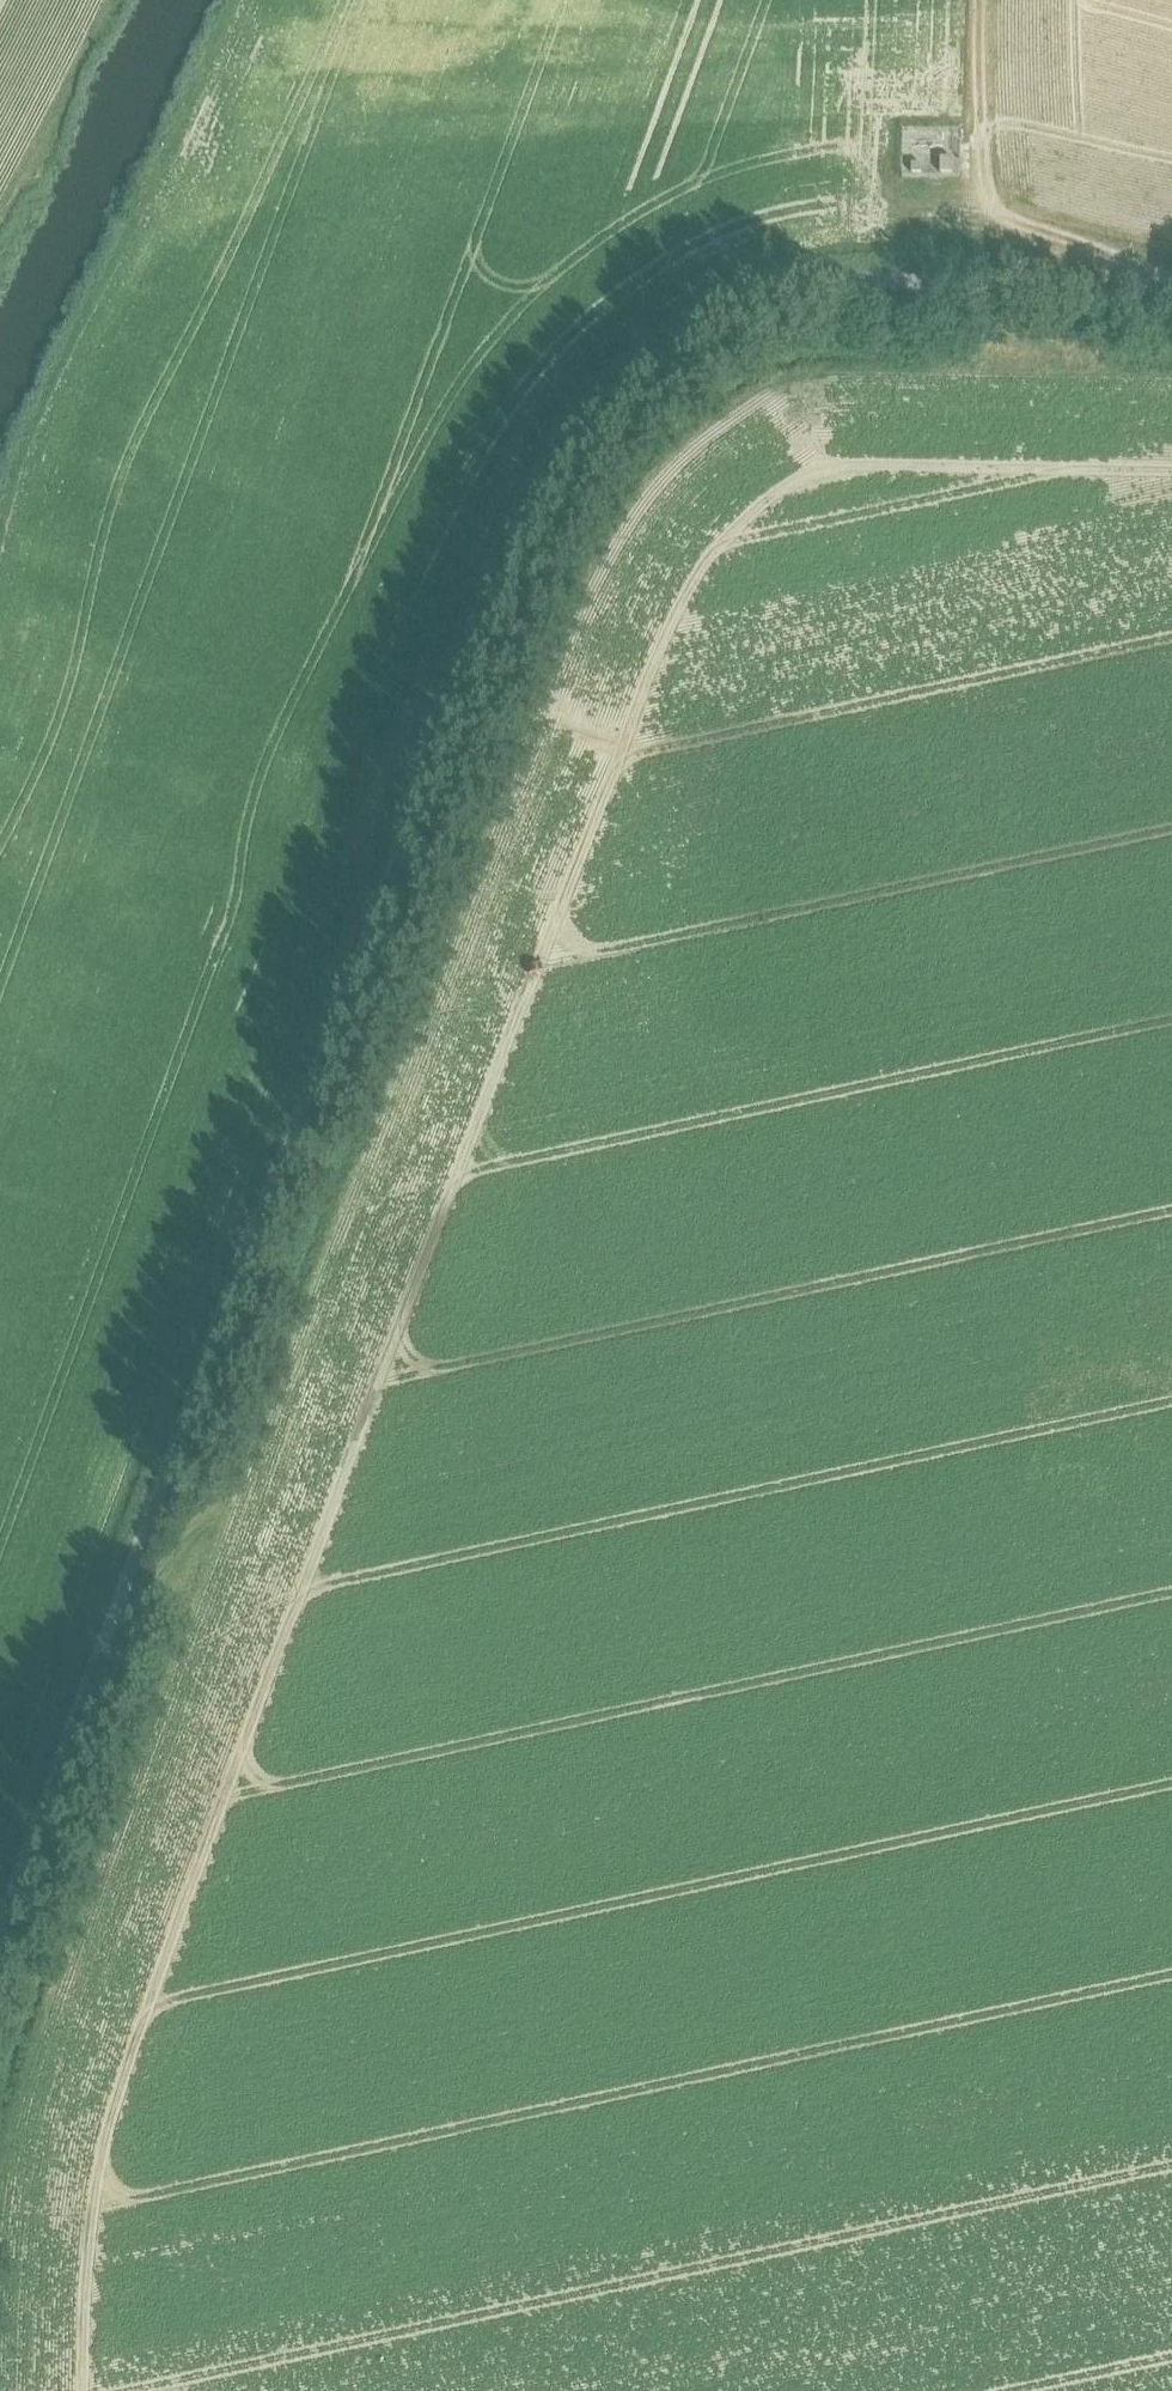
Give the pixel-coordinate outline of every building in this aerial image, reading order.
[(941,158),(941,174),(953,174),(953,158),(941,158)] [(911,164),(911,173),(922,173),(922,164),(911,164)]
